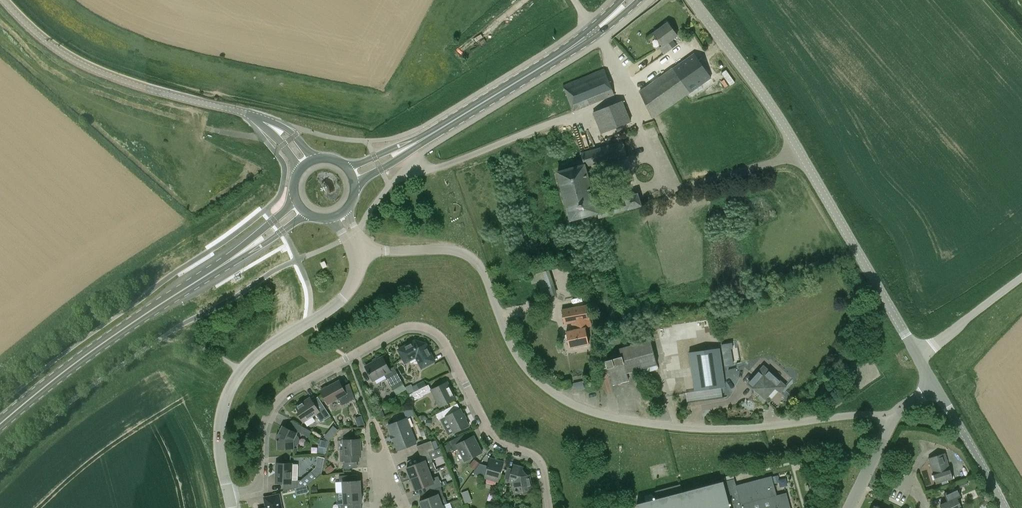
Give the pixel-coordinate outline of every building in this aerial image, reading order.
[(668,23),(653,33),(662,46),(659,48),(664,55),(668,52),(676,45),(672,40),(677,36),(668,23)] [(711,78),(693,54),(677,65),(640,91),(653,118),(711,78)] [(573,112),(615,95),(604,69),(562,86),(573,112)] [(601,134),(631,122),(623,101),(592,113),(601,134)] [(597,210),(585,166),(626,155),(623,142),(606,146),(581,153),(584,165),(557,172),(571,220),(597,213),(598,218),(641,206),(638,193),(624,197),(626,202),(597,210)] [(557,294),(549,270),(530,276),(533,283),(538,282),(543,299),(557,294)] [(591,326),(590,319),(587,305),(562,310),(565,324),(573,323),(574,330),(566,331),(569,348),(589,344),(586,329),(588,328),(588,327),(591,326)] [(613,384),(629,379),(627,373),(657,365),(650,339),(619,348),(622,357),(606,361),(613,384)] [(435,361),(426,344),(416,340),(398,350),(405,363),(416,357),(422,368),(435,361)] [(731,349),(733,348),(732,343),(721,345),(724,366),(734,364),(731,349)] [(694,391),(725,387),(719,348),(689,352),(694,391)] [(390,369),(383,357),(365,367),(373,381),(384,374),(393,390),(404,384),(394,367),(390,369)] [(780,392),(786,386),(764,366),(748,383),(765,399),(775,387),(780,392)] [(338,382),(336,381),(333,383),(333,384),(321,391),(328,404),(336,399),(340,400),(343,405),(355,398),(349,383),(343,387),(339,381),(338,382)] [(411,384),(405,387),(409,394),(419,389),(417,384),(413,386),(411,384)] [(445,384),(431,390),(432,391),(436,400),(437,399),(441,406),(455,399),(451,391),(449,392),(445,384)] [(427,385),(409,394),(411,402),(423,396),(430,392),(427,385)] [(314,403),(310,398),(296,407),(299,412),(298,413),(303,422),(315,414),(321,422),(331,416),(320,399),(314,403)] [(469,426),(460,409),(449,414),(447,409),(436,414),(439,420),(446,416),(454,433),(469,426)] [(365,424),(362,418),(357,420),(359,426),(365,424)] [(398,450),(416,443),(407,418),(388,425),(398,450)] [(299,443),(299,440),(298,437),(296,435),(297,433),(283,426),(279,433),(281,434),(279,441),(278,441),(278,449),(294,448),(294,446),(297,445),(299,443)] [(311,432),(301,426),(298,431),(308,437),(311,432)] [(334,435),(339,430),(334,426),(329,431),(334,435)] [(482,453),(474,436),(461,442),(459,437),(449,442),(454,451),(458,449),(464,462),(482,453)] [(320,439),(318,453),(325,454),(328,441),(320,439)] [(340,462),(359,461),(359,454),(361,454),(360,439),(344,440),(344,450),(340,450),(340,462)] [(421,456),(429,452),(435,450),(432,442),(431,441),(417,446),(421,456)] [(430,472),(436,469),(433,462),(429,452),(421,456),(417,457),(419,463),(407,468),(411,479),(430,472)] [(949,467),(944,453),(929,458),(933,472),(936,483),(953,478),(949,467)] [(498,481),(504,462),(490,458),(488,466),(480,464),(473,473),(485,477),(485,478),(498,481)] [(479,463),(474,459),(469,466),(474,470),(479,463)] [(276,483),(284,483),(284,491),(298,488),(309,485),(309,484),(316,477),(311,471),(300,480),(298,480),(298,466),(296,464),(292,464),(276,463),(276,483)] [(523,470),(523,469),(513,466),(512,469),(507,467),(504,479),(514,482),(516,492),(531,489),(528,475),(527,475),(523,470)] [(970,473),(965,466),(959,471),(965,478),(970,473)] [(432,478),(430,472),(411,479),(415,490),(427,485),(429,491),(441,487),(442,486),(438,476),(432,478)] [(343,493),(361,492),(360,480),(352,481),(351,475),(339,476),(340,482),(343,482),(343,493)] [(772,476),(736,485),(734,478),(682,492),(680,484),(655,491),(657,498),(637,504),(638,507),(790,507),(786,493),(777,495),(772,476)] [(422,507),(435,507),(443,505),(442,505),(447,503),(445,497),(444,497),(443,493),(443,492),(441,487),(429,491),(425,493),(427,498),(419,501),(422,507)] [(958,506),(960,505),(957,498),(961,496),(957,488),(944,494),(948,502),(940,505),(942,507),(959,507),(958,506)] [(343,493),(344,504),(341,504),(341,507),(354,507),(353,503),(362,503),(361,492),(343,493)] [(279,495),(264,498),(266,507),(282,507),(279,495)]
